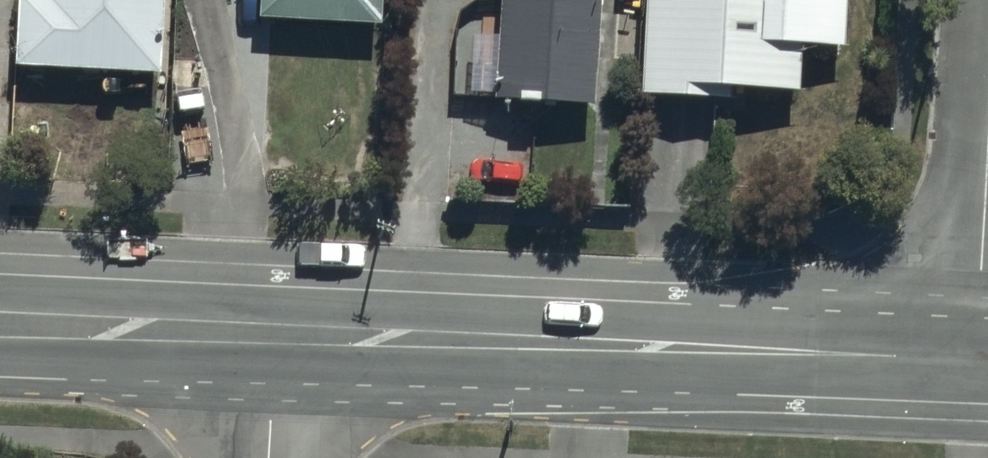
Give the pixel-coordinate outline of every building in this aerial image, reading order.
[(160,0),(16,0),(14,58),(157,64),(160,0)] [(257,11),(377,16),(378,0),(258,0),(257,11)] [(594,0),(498,0),(492,89),(588,96),(594,0)] [(641,87),(731,91),(731,77),(841,81),(844,0),(644,0),(641,87)]
